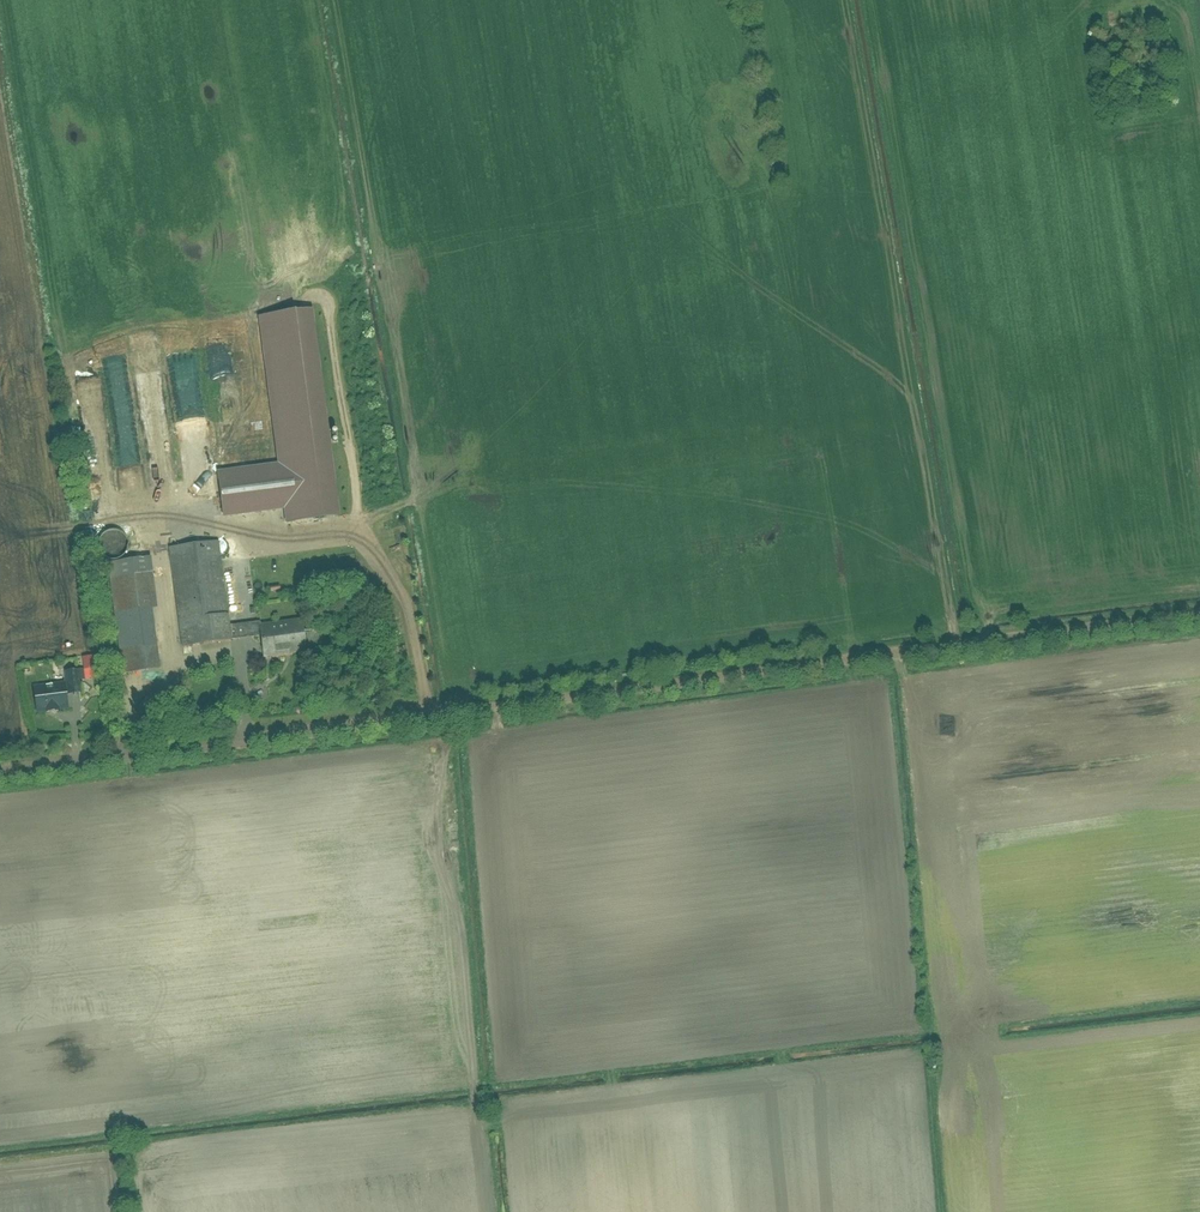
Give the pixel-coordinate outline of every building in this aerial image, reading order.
[(271,465),(211,471),(216,518),(279,512),(281,524),(333,519),(311,310),(255,316),(271,465)] [(206,347),(217,418),(238,414),(227,344),(206,347)] [(183,451),(211,447),(199,375),(171,379),(183,451)] [(123,549),(123,546),(123,544),(122,541),(119,537),(115,535),(113,534),(109,534),(105,535),(103,536),(101,538),(99,541),(98,543),(98,547),(99,552),(100,554),(102,556),(105,558),(107,559),(111,559),(116,558),(119,555),(122,552),(123,549)] [(220,540),(173,548),(191,654),(264,641),(267,660),(312,653),(307,624),(236,636),(227,580),(238,578),(234,556),(223,558),(220,544),(220,540)] [(357,582),(369,575),(365,569),(354,576),(357,582)] [(110,579),(123,669),(156,664),(148,610),(156,609),(151,572),(110,579)] [(85,697),(83,673),(64,675),(66,699),(85,697)] [(29,692),(32,716),(65,712),(62,688),(29,692)]
